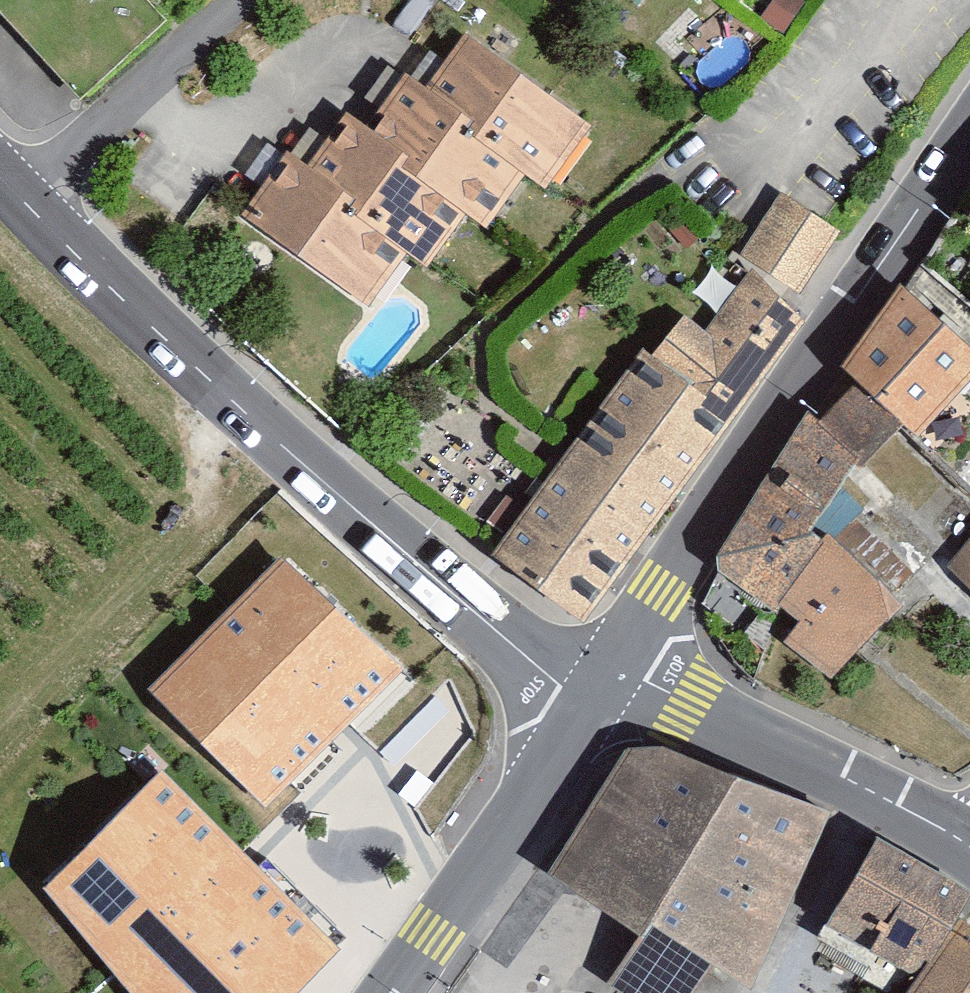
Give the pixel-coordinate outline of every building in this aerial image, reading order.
[(240,222),(370,312),(406,261),(430,278),(467,225),(490,241),(527,187),(548,201),(594,134),(474,51),(438,103),(412,85),(378,134),(348,114),(310,168),(288,153),(240,222)] [(782,194),(742,256),(803,294),(843,233),(825,221),(782,194)] [(645,351),(494,555),(582,622),(803,322),(755,270),(705,333),(684,316),(645,351)] [(718,555),(718,572),(775,613),(801,621),(786,644),(833,678),(903,608),(829,532),(815,532),(869,464),(901,431),(920,440),(969,380),(969,350),(901,289),(843,369),(857,385),(819,423),(808,414),(718,555)] [(943,568),(969,591),(969,537),(943,568)] [(282,557),(151,692),(266,803),(397,668),(282,557)] [(552,882),(640,939),(609,980),(627,992),(699,992),(717,972),(754,992),(756,992),(831,813),(665,756),(624,756),(552,882)] [(36,890),(134,992),(292,992),(333,953),(161,772),(36,890)] [(915,992),(969,992),(969,914),(886,849),(828,918),(918,989),(915,992)]
